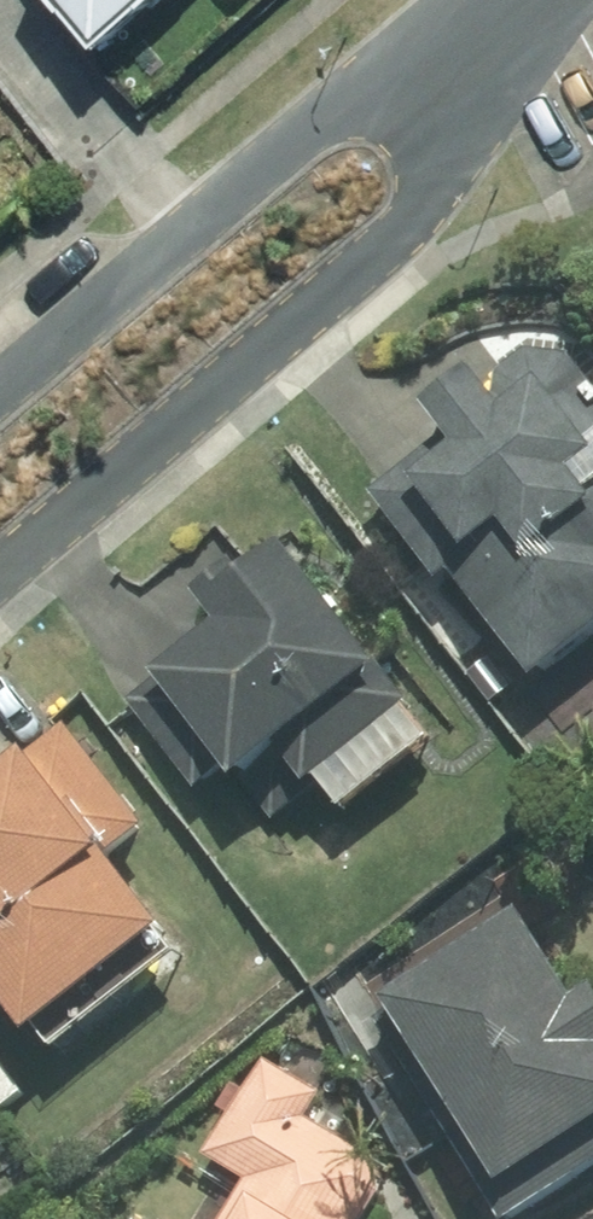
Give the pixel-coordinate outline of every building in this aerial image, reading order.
[(104,36),(142,0),(70,0),(104,36)] [(421,420),(436,447),(368,500),(434,596),(446,586),(526,696),(592,645),(592,396),(586,386),(583,377),(563,365),(526,359),(496,379),(487,393),(493,404),(485,408),(468,385),(421,420)] [(387,692),(277,543),(188,608),(214,643),(148,692),(232,806),(387,692)] [(22,1057),(37,1046),(48,1067),(171,973),(100,871),(143,841),(61,734),(0,782),(0,1029),(22,1057)] [(373,1014),(492,1218),(511,1218),(592,1172),(592,1016),(588,1008),(570,1019),(518,931),(373,1014)] [(260,1062),(198,1163),(240,1187),(221,1218),(364,1218),(377,1198),(368,1162),(304,1123),(319,1097),(260,1062)]
